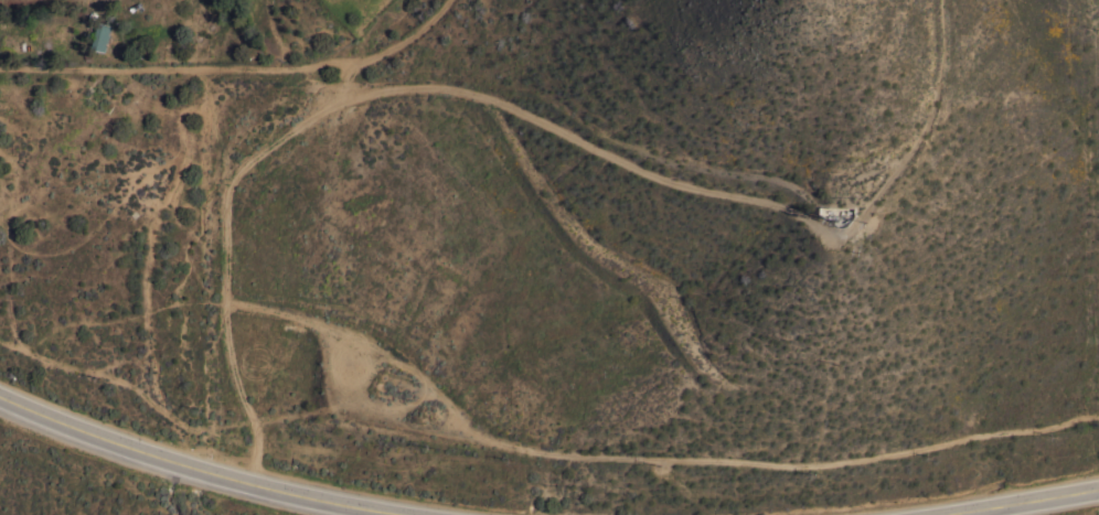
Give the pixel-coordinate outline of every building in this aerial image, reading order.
[(105,52),(92,49),(97,21),(110,24),(105,52)]
